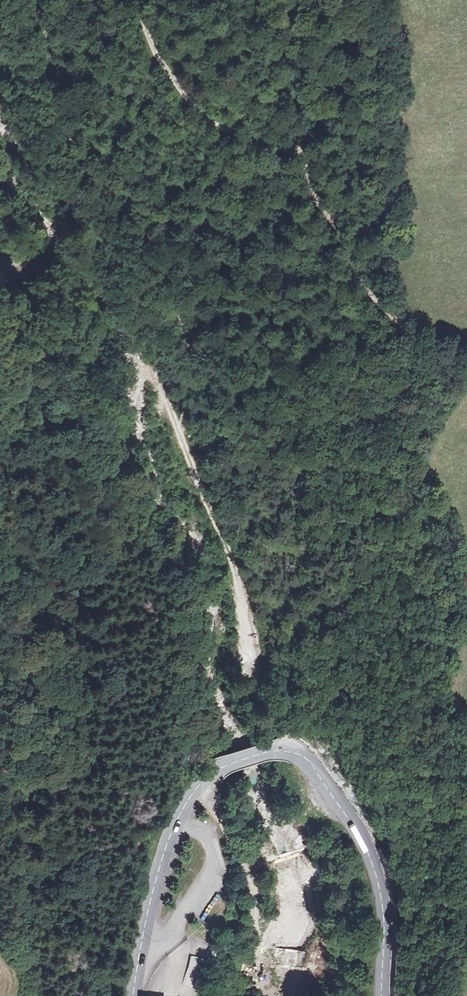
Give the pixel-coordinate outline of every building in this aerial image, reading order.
[(190,956),(182,985),(195,988),(202,959),(190,956)]
